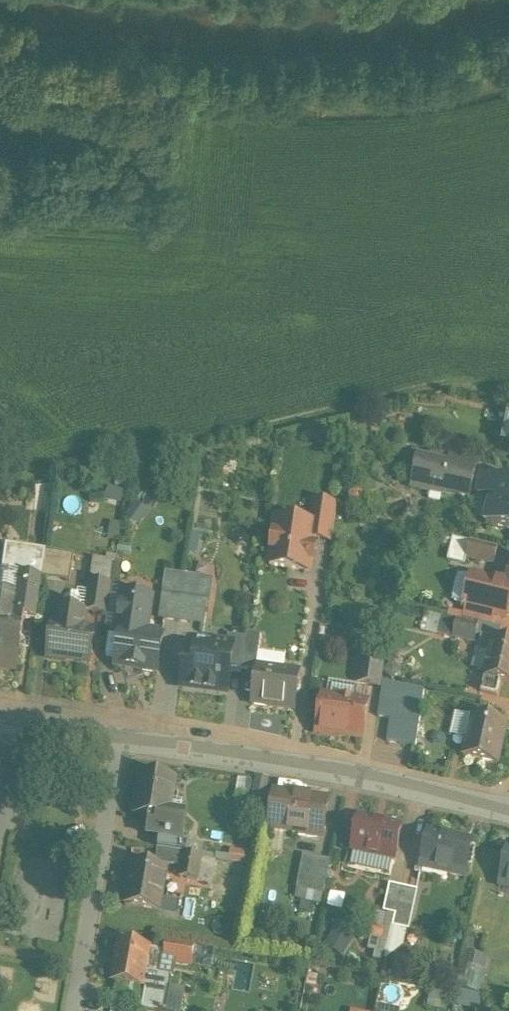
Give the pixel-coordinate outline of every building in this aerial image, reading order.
[(449,469),(418,462),(412,489),(445,496),(447,488),(472,494),(478,464),(451,458),(449,469)] [(504,483),(503,484),(483,480),(481,492),(501,496),(498,507),(492,506),(488,526),(508,531),(508,484),(504,483)] [(338,508),(317,505),(313,527),(317,528),(315,541),(333,544),(338,508)] [(313,527),(277,522),(271,567),(310,573),(312,562),(314,562),(316,549),(314,549),(315,541),(317,528),(313,527)] [(498,550),(471,544),(467,560),(495,566),(498,550)] [(47,553),(7,547),(4,575),(43,581),(43,579),(47,553)] [(75,557),(47,553),(43,579),(71,583),(75,557)] [(116,566),(94,563),(91,583),(113,586),(116,566)] [(4,575),(1,592),(0,597),(0,668),(19,671),(26,620),(37,622),(43,581),(4,575)] [(463,578),(458,581),(454,600),(457,605),(467,607),(473,580),(463,578)] [(473,578),(473,580),(467,607),(466,609),(468,609),(495,616),(507,618),(508,608),(508,605),(503,603),(507,586),(473,578)] [(213,583),(186,579),(182,602),(184,602),(207,605),(207,606),(210,606),(213,583)] [(113,586),(91,583),(86,614),(108,617),(109,611),(112,594),(113,586)] [(147,599),(112,594),(109,611),(121,613),(118,633),(121,634),(116,669),(158,675),(163,639),(141,635),(147,599)] [(182,602),(164,599),(161,621),(181,624),(184,602),(182,602)] [(207,605),(184,602),(181,624),(204,627),(207,606),(207,605)] [(81,612),(60,609),(58,626),(53,625),(49,659),(53,660),(53,661),(66,663),(67,662),(90,665),(95,631),(78,629),(81,612)] [(495,616),(468,609),(466,621),(479,624),(492,627),(495,616)] [(478,627),(444,619),(440,636),(476,644),(477,637),(480,627),(478,627)] [(492,627),(479,624),(478,627),(480,627),(477,637),(482,638),(482,637),(499,641),(502,629),(492,627)] [(262,636),(248,634),(247,640),(246,648),(246,649),(260,650),(262,636)] [(482,637),(482,638),(479,652),(491,654),(482,693),(498,697),(501,683),(508,684),(508,643),(499,641),(482,637)] [(247,640),(231,638),(230,646),(235,646),(232,668),(243,670),(246,649),(246,648),(247,640)] [(230,646),(219,644),(220,642),(199,639),(198,652),(187,651),(182,689),(228,695),(232,668),(235,646),(230,646)] [(260,650),(246,649),(243,670),(256,672),(257,668),(260,650)] [(385,657),(363,654),(358,685),(380,689),(385,657)] [(301,674),(257,668),(256,672),(252,705),(270,708),(270,706),(295,710),(295,711),(301,674)] [(425,693),(384,684),(379,718),(391,720),(388,743),(417,747),(425,693)] [(368,703),(324,696),(318,734),(336,737),(337,734),(362,739),(368,703)] [(507,724),(474,716),(464,758),(497,765),(507,724)] [(176,779),(142,774),(139,798),(137,798),(135,814),(137,814),(136,816),(151,818),(148,837),(160,839),(184,842),(188,815),(172,812),(176,779)] [(329,801),(276,793),(270,829),(324,838),(329,801)] [(403,828),(375,822),(375,820),(363,818),(363,819),(360,819),(353,852),(396,861),(403,828)] [(473,843),(430,833),(423,864),(451,870),(449,876),(466,879),(473,843)] [(184,842),(160,839),(159,850),(182,854),(184,842)] [(182,854),(159,850),(157,863),(183,868),(185,855),(185,854),(182,854)] [(508,850),(500,888),(508,890),(508,850)] [(202,858),(185,855),(183,868),(181,879),(198,882),(202,858)] [(331,863),(304,857),(298,890),(324,895),(331,863)] [(168,870),(133,864),(126,906),(160,913),(168,870)] [(402,888),(391,885),(385,913),(396,916),(402,888)] [(415,891),(402,888),(396,916),(394,927),(406,930),(415,891)] [(196,947),(169,942),(167,952),(165,959),(165,962),(192,966),(196,947)] [(151,949),(119,943),(112,983),(144,988),(144,987),(151,949)] [(151,949),(144,987),(147,988),(143,1010),(148,1010),(165,1010),(171,976),(161,974),(164,959),(165,959),(167,952),(151,949)]
